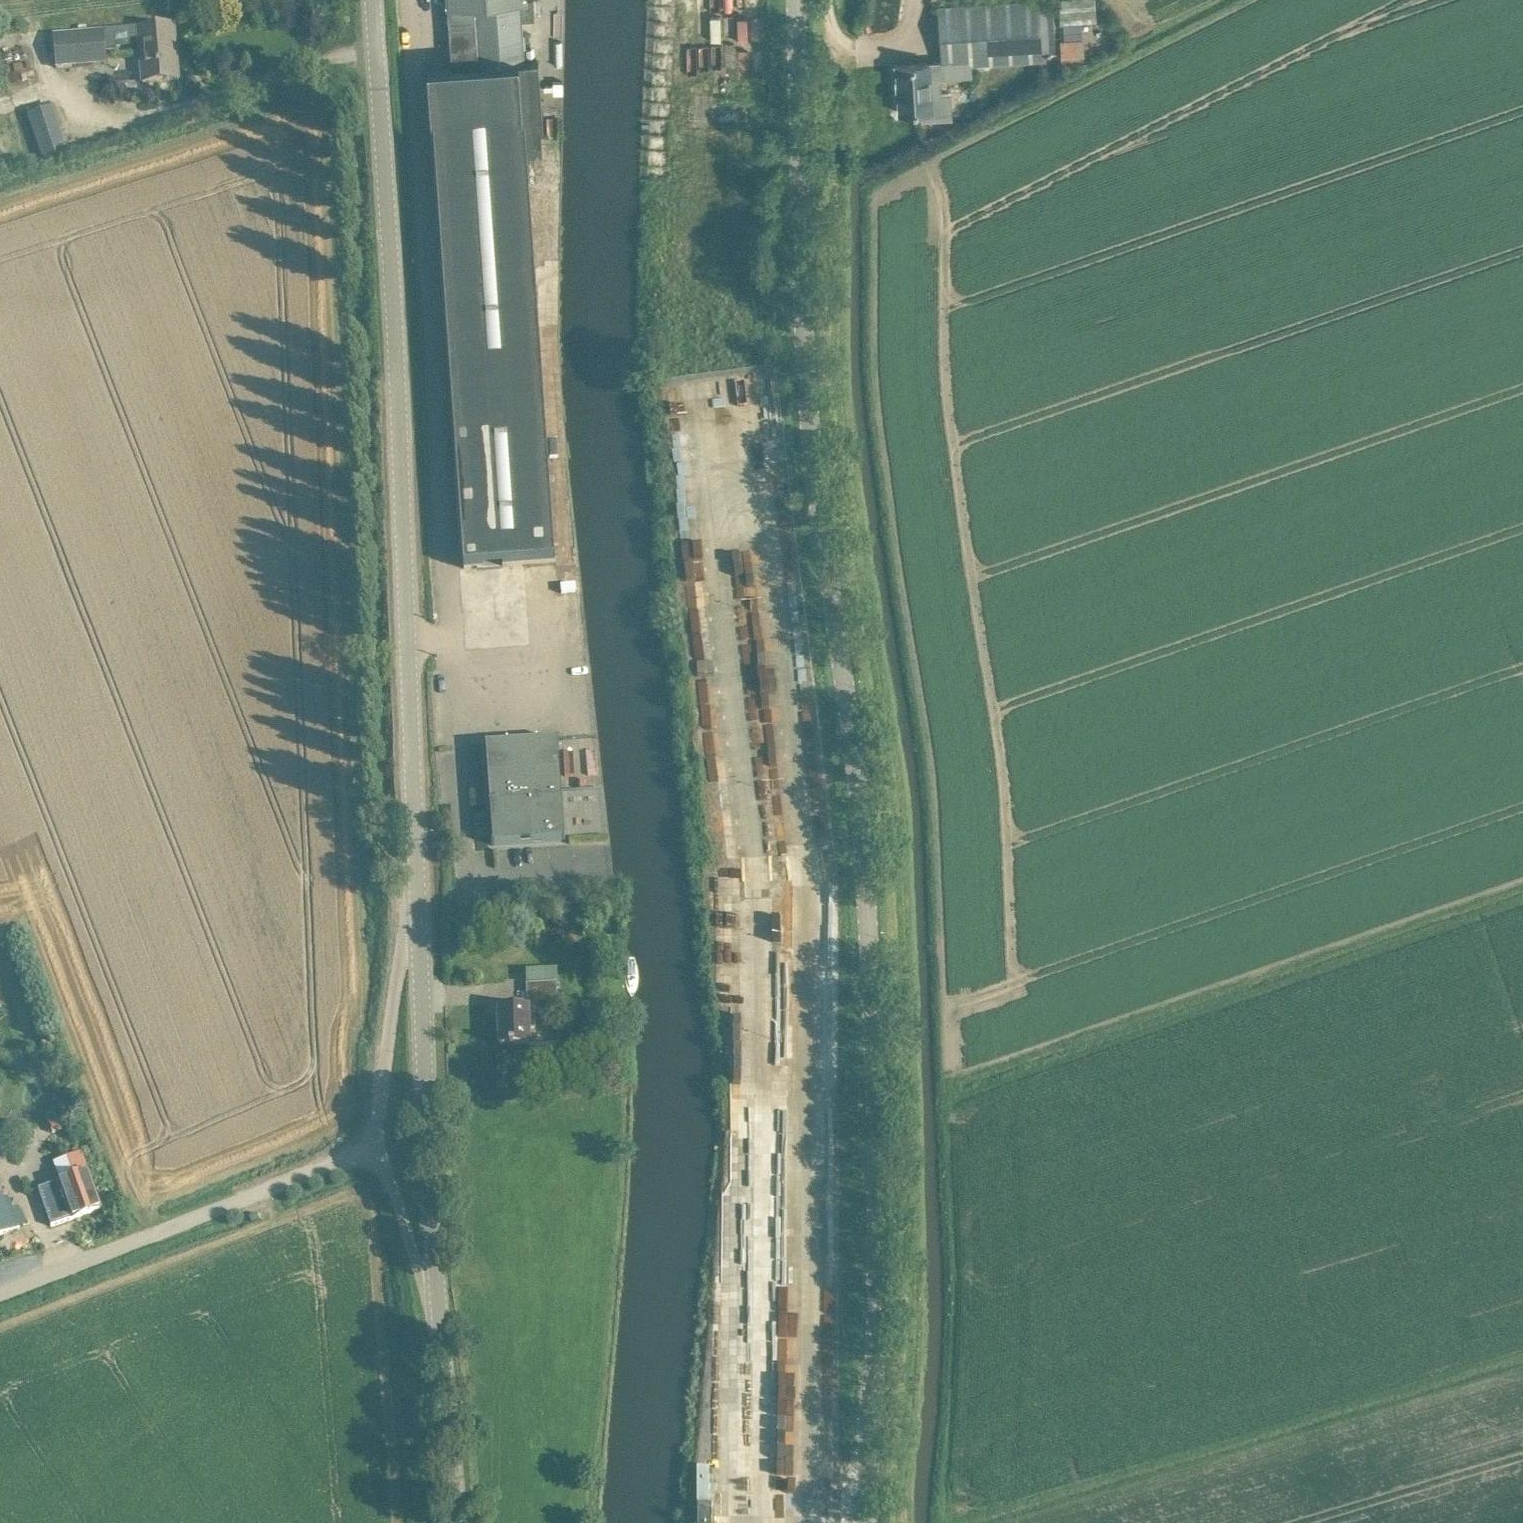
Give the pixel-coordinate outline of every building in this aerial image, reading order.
[(452,67),(428,68),(431,108),(537,101),(535,61),(522,62),(519,16),(532,15),(531,0),(448,0),(452,67)] [(938,5),(942,61),(942,65),(969,63),(1042,59),(1038,0),(1020,0),(958,4),(938,5)] [(1080,21),(1094,20),(1093,0),(1057,0),(1058,23),(1061,22),(1080,21)] [(143,84),(179,81),(174,27),(155,29),(104,32),(105,50),(140,47),(143,84)] [(106,66),(105,50),(104,32),(53,36),(56,70),(106,66)] [(1061,38),(1062,58),(1084,58),(1084,37),(1061,38)] [(939,91),(937,62),(897,62),(900,113),(924,112),(924,120),(955,118),(954,90),(939,91)] [(717,101),(735,102),(736,81),(718,80),(717,101)] [(537,101),(431,108),(463,569),(463,570),(480,569),(554,564),(526,160),(539,160),(542,159),(541,142),(545,141),(542,101),(537,101)] [(27,116),(43,163),(67,155),(51,108),(27,116)] [(564,575),(544,574),(543,590),(563,591),(564,575)] [(555,742),(506,745),(486,747),(493,846),(563,841),(555,742)] [(543,966),(574,964),(574,950),(542,951),(543,966)] [(556,1011),(555,984),(555,973),(526,974),(526,986),(527,1011),(498,1012),(500,1048),(510,1047),(510,1049),(529,1048),(529,1031),(535,1031),(534,1012),(556,1011)] [(86,1136),(90,1149),(102,1146),(98,1133),(86,1136)] [(53,1163),(60,1183),(39,1191),(53,1228),(101,1211),(80,1153),(53,1163)] [(18,1208),(7,1213),(0,1195),(0,1236),(26,1226),(18,1208)]
